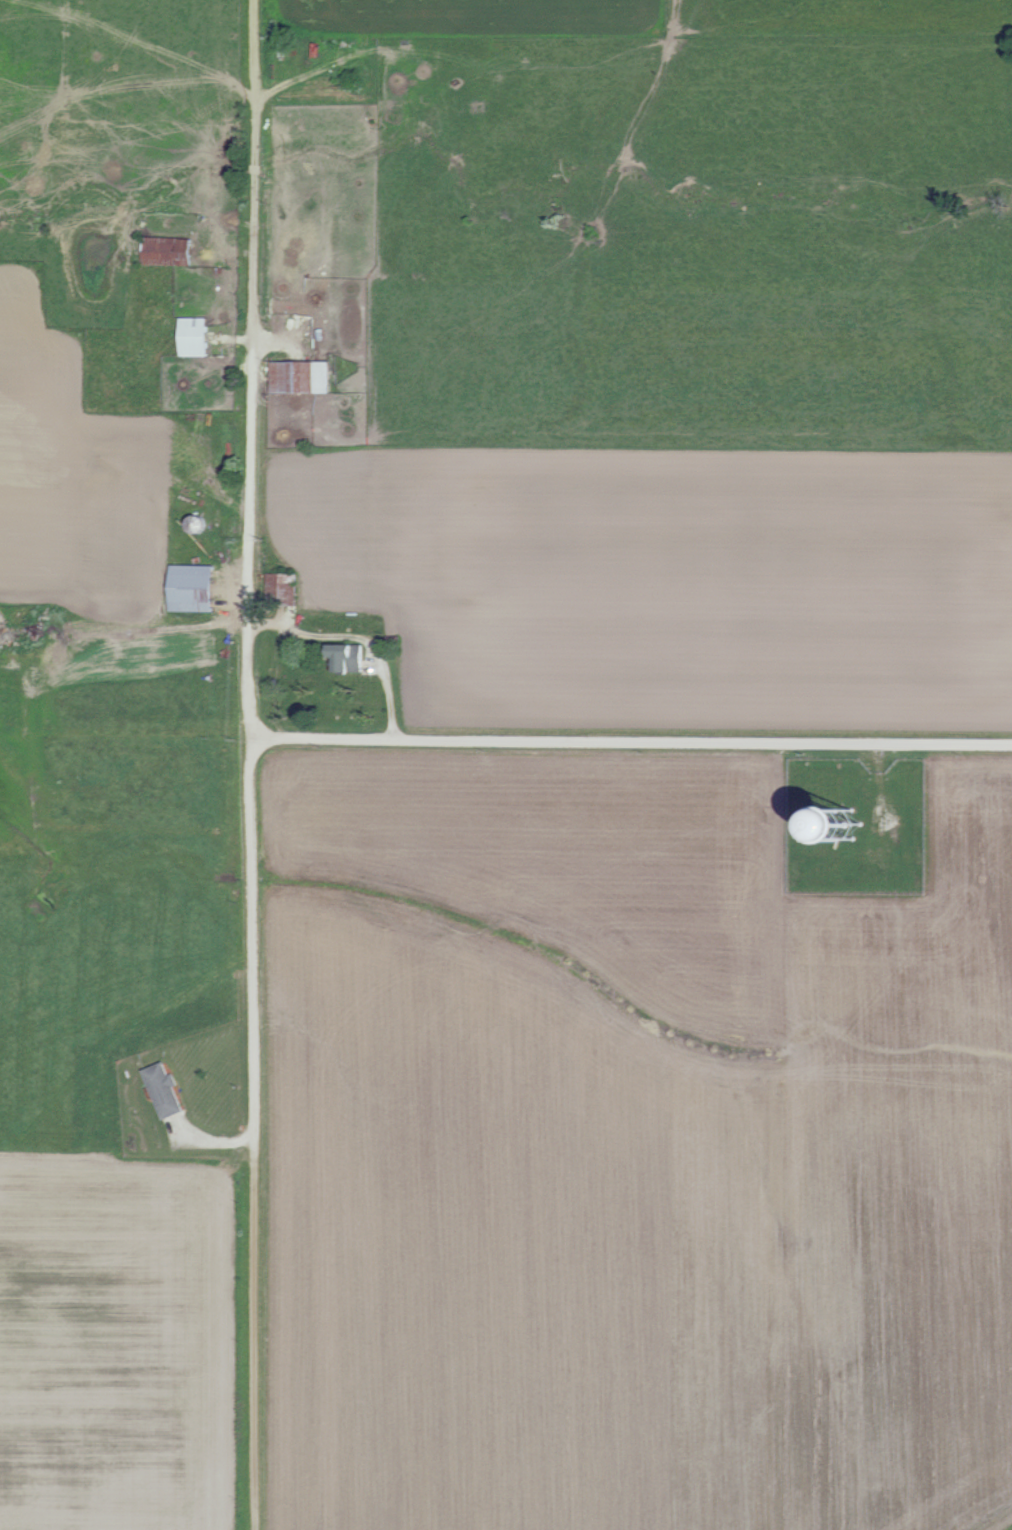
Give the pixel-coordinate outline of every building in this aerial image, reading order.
[(144,264),(179,265),(194,265),(194,238),(145,237),(144,264)] [(211,356),(211,317),(184,318),(184,356),(211,356)] [(273,393),(331,394),(331,362),(274,361),(273,393)] [(176,610),(218,611),(219,565),(177,564),(176,610)] [(299,605),(300,573),(270,573),(269,604),(299,605)] [(341,657),(341,671),(366,671),(367,644),(335,644),(335,657),(341,657)] [(188,1111),(179,1086),(180,1085),(170,1060),(146,1070),(165,1120),(188,1111)]
